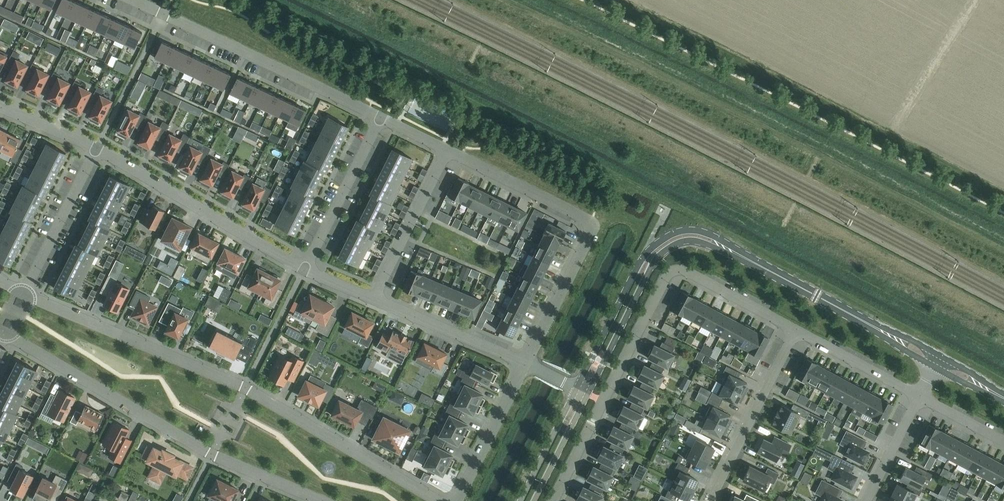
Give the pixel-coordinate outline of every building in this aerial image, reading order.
[(51,10),(56,0),(43,0),(41,5),(51,10)] [(56,12),(66,17),(73,1),(72,0),(61,0),(56,12)] [(73,1),(66,17),(76,21),(83,5),(73,1)] [(83,5),(76,21),(85,26),(93,10),(83,5)] [(85,26),(95,30),(103,14),(93,10),(85,26)] [(95,30),(105,35),(112,19),(103,14),(95,30)] [(7,27),(10,21),(4,18),(1,25),(7,27)] [(122,23),(112,19),(105,35),(115,39),(122,23)] [(34,21),(31,26),(41,31),(44,26),(34,21)] [(122,23),(115,39),(125,44),(132,28),(122,23)] [(142,32),(132,28),(125,44),(135,48),(142,32)] [(63,34),(60,40),(65,43),(68,36),(63,34)] [(79,41),(75,47),(82,50),(85,44),(79,41)] [(154,57),(164,62),(172,46),(162,41),(154,57)] [(95,56),(99,48),(94,46),(91,54),(95,56)] [(182,51),(172,46),(164,62),(174,67),(182,51)] [(184,71),(191,56),(182,51),(174,67),(184,71)] [(18,58),(11,54),(6,66),(11,69),(5,81),(7,82),(6,84),(14,88),(15,85),(17,86),(28,66),(17,60),(18,58)] [(194,76),(201,60),(191,56),(184,71),(194,76)] [(113,67),(116,62),(110,59),(107,64),(113,67)] [(117,60),(114,68),(121,72),(125,64),(117,60)] [(201,60),(194,76),(203,81),(211,65),(201,60)] [(39,67),(32,63),(27,75),(33,78),(26,90),(28,90),(27,93),(35,97),(36,94),(38,95),(49,74),(38,69),(39,67)] [(203,81),(213,85),(221,69),(211,65),(203,81)] [(231,74),(221,69),(213,85),(223,90),(231,74)] [(60,75),(54,72),(48,84),(54,86),(48,98),(50,99),(48,102),(56,106),(57,103),(59,104),(70,83),(59,78),(60,75)] [(152,86),(156,79),(150,76),(147,83),(152,86)] [(237,77),(230,93),(240,98),(247,82),(237,77)] [(160,89),(163,82),(156,79),(153,86),(160,89)] [(81,84),(75,81),(69,92),(75,95),(69,107),(71,108),(69,111),(77,115),(78,112),(80,113),(91,92),(80,87),(81,84)] [(257,86),(247,82),(240,98),(249,102),(257,86)] [(171,84),(168,90),(174,93),(177,87),(171,84)] [(249,102),(259,107),(267,91),(257,86),(249,102)] [(102,93),(96,90),(90,101),(96,104),(90,116),(92,117),(90,120),(98,124),(99,121),(101,122),(112,101),(101,96),(102,93)] [(187,90),(184,97),(189,100),(192,93),(187,90)] [(267,91),(259,107),(269,112),(276,96),(267,91)] [(172,103),(175,97),(168,94),(165,100),(172,103)] [(269,112),(279,116),(286,100),(276,96),(269,112)] [(279,116),(288,121),(296,105),(286,100),(279,116)] [(209,105),(208,108),(213,111),(216,105),(210,103),(209,105)] [(288,121),(299,126),(306,110),(296,105),(288,121)] [(135,124),(141,127),(146,116),(140,113),(139,115),(128,109),(124,118),(123,117),(120,123),(121,123),(117,130),(119,131),(118,134),(126,138),(127,135),(129,136),(135,124)] [(222,109),(220,114),(227,117),(229,112),(222,109)] [(325,126),(343,135),(348,126),(330,117),(325,126)] [(149,122),(138,143),(140,144),(139,146),(146,150),(148,147),(150,148),(156,136),(161,139),(169,124),(163,121),(160,127),(149,122)] [(243,137),(247,130),(238,126),(235,133),(243,137)] [(325,126),(321,135),(339,144),(343,135),(325,126)] [(9,134),(0,129),(0,150),(1,150),(9,134)] [(250,139),(253,133),(247,130),(245,136),(250,139)] [(169,160),(171,161),(177,148),(182,151),(190,137),(183,133),(180,139),(169,134),(159,155),(161,156),(160,158),(167,162),(169,160)] [(21,140),(9,134),(1,150),(12,156),(21,140)] [(339,144),(321,135),(317,143),(314,142),(335,152),(339,144)] [(290,137),(285,147),(291,150),(296,140),(290,137)] [(335,152),(314,142),(309,152),(330,162),(335,152)] [(43,153),(61,162),(66,153),(47,144),(43,153)] [(197,161),(203,164),(211,149),(204,146),(201,152),(190,146),(180,167),(182,168),(180,171),(188,174),(189,172),(191,173),(197,161)] [(389,158),(407,167),(411,158),(393,149),(389,158)] [(305,161),(325,172),(330,162),(309,152),(305,161)] [(39,161),(57,171),(61,162),(43,153),(39,161)] [(218,173),(224,176),(230,165),(223,161),(222,164),(211,158),(201,179),(203,180),(201,183),(209,187),(210,184),(212,185),(218,173)] [(389,158),(384,167),(403,176),(407,167),(389,158)] [(34,170),(52,179),(57,171),(39,161),(34,170)] [(300,170),(318,179),(322,171),(325,172),(305,161),(300,170)] [(403,176),(384,167),(380,175),(400,185),(401,185),(398,184),(403,176)] [(30,179),(48,188),(52,179),(34,170),(30,179)] [(318,179),(300,170),(296,179),(314,188),(318,179)] [(239,185),(245,188),(250,177),(244,174),(243,176),(232,171),(221,191),(223,192),(222,195),(230,199),(231,196),(233,197),(239,185)] [(400,185),(380,175),(375,185),(396,195),(400,185)] [(111,176),(107,185),(125,194),(129,185),(111,176)] [(459,201),(468,183),(458,178),(455,185),(452,184),(450,188),(453,189),(449,196),(459,201)] [(24,186),(23,186),(44,196),(48,188),(30,179),(26,187),(24,186)] [(296,179),(292,187),(312,197),(310,196),(314,188),(296,179)] [(252,209),(254,210),(260,198),(265,201),(271,189),(265,186),(264,188),(253,183),(242,204),(244,205),(243,207),(250,211),(252,209)] [(459,201),(469,206),(477,189),(468,184),(469,183),(468,183),(459,201)] [(125,194),(107,185),(102,193),(120,203),(125,194)] [(396,195),(375,185),(370,194),(391,205),(396,195)] [(44,196),(23,186),(19,195),(37,204),(41,196),(44,197),(44,196)] [(312,197),(292,187),(287,197),(307,207),(312,197)] [(477,189),(469,206),(478,211),(487,193),(477,189)] [(116,211),(120,203),(102,193),(98,202),(116,211)] [(497,198),(487,193),(478,211),(488,215),(497,198)] [(391,205),(370,194),(370,195),(372,196),(368,204),(386,213),(391,205)] [(37,204),(19,195),(15,203),(33,212),(37,204)] [(282,206),(302,217),(307,207),(287,197),(282,206)] [(497,198),(488,215),(498,220),(506,203),(497,198)] [(94,211),(112,220),(116,211),(98,202),(94,211)] [(11,212),(31,222),(29,221),(33,212),(15,203),(11,212)] [(508,225),(516,208),(506,203),(498,220),(508,225)] [(364,213),(382,222),(386,213),(368,204),(364,213)] [(155,229),(164,211),(153,206),(151,211),(146,209),(139,221),(155,229)] [(302,217),(282,206),(282,207),(284,208),(280,216),(298,225),(302,217)] [(516,208),(508,225),(517,230),(526,213),(516,208)] [(534,209),(526,226),(531,228),(538,216),(542,218),(544,214),(534,209)] [(94,211),(89,219),(110,229),(108,228),(112,220),(94,211)] [(8,221),(27,231),(31,222),(11,212),(10,212),(12,213),(8,221)] [(382,222),(364,213),(360,221),(358,220),(357,220),(378,230),(382,222)] [(298,225),(280,216),(275,225),(293,234),(298,225)] [(179,234),(184,224),(172,218),(161,240),(180,249),(186,238),(179,234)] [(263,218),(260,223),(265,226),(268,221),(263,218)] [(87,229),(105,238),(110,229),(89,219),(89,220),(91,221),(87,229)] [(357,220),(353,230),(373,240),(378,230),(357,220)] [(27,231),(8,221),(4,230),(22,239),(27,231)] [(543,234),(560,242),(566,232),(548,223),(543,234)] [(463,224),(460,230),(467,234),(470,228),(463,224)] [(470,228),(467,234),(475,237),(478,232),(470,228)] [(101,247),(105,238),(87,229),(83,237),(101,247)] [(529,232),(524,229),(521,236),(526,238),(529,232)] [(4,230),(0,238),(0,239),(18,248),(22,239),(4,230)] [(373,240),(353,230),(348,240),(368,250),(373,240)] [(211,257),(218,243),(199,233),(192,247),(189,253),(195,256),(197,250),(211,257)] [(477,238),(483,241),(485,236),(480,233),(477,238)] [(538,245),(554,253),(559,243),(560,243),(560,242),(543,234),(538,245)] [(76,245),(97,255),(101,247),(83,237),(79,246),(77,245),(76,245)] [(0,239),(0,250),(14,256),(18,248),(0,239)] [(519,239),(516,246),(521,248),(524,242),(519,239)] [(368,250),(348,240),(344,248),(362,257),(366,249),(368,250)] [(493,240),(490,245),(497,248),(499,243),(493,240)] [(97,256),(97,255),(76,245),(72,254),(90,263),(94,255),(97,256)] [(504,245),(501,250),(508,254),(511,248),(504,245)] [(533,255),(549,263),(554,253),(538,245),(533,255)] [(515,246),(512,253),(517,256),(521,249),(515,246)] [(362,257),(344,248),(339,257),(357,266),(362,257)] [(143,261),(146,255),(135,249),(131,256),(143,261)] [(238,272),(245,259),(225,249),(218,263),(226,266),(223,272),(235,278),(238,272)] [(0,250),(0,261),(9,265),(14,256),(0,250)] [(86,271),(90,263),(72,254),(68,262),(86,271)] [(523,264),(544,274),(549,263),(533,255),(528,265),(524,263),(523,264)] [(510,257),(507,263),(512,266),(516,259),(510,257)] [(166,270),(172,274),(179,263),(172,259),(166,270)] [(124,264),(116,260),(114,265),(121,269),(124,264)] [(82,280),(86,271),(68,262),(64,271),(82,280)] [(179,264),(173,276),(179,279),(185,267),(179,264)] [(518,274),(538,284),(544,274),(523,264),(518,274)] [(259,293),(269,274),(265,272),(266,270),(259,267),(258,269),(257,268),(251,280),(245,277),(239,289),(249,295),(252,289),(259,293)] [(403,289),(413,294),(423,271),(418,269),(417,273),(411,270),(408,278),(405,277),(403,281),(406,282),(403,289)] [(59,279),(77,288),(82,280),(64,271),(59,279)] [(503,271),(500,278),(505,280),(509,273),(503,271)] [(274,292),(281,280),(279,279),(280,277),(274,274),(273,276),(269,274),(259,293),(267,296),(264,302),(274,307),(280,295),(274,292)] [(518,275),(522,277),(517,287),(533,295),(538,284),(518,274),(518,275)] [(117,279),(108,275),(101,289),(109,294),(104,304),(117,311),(129,289),(115,282),(117,279)] [(414,293),(423,297),(431,279),(421,275),(414,293)] [(73,297),(77,288),(59,279),(55,288),(73,297)] [(441,283),(431,279),(423,297),(433,301),(441,283)] [(217,280),(210,291),(217,295),(224,285),(217,280)] [(451,288),(441,283),(433,301),(443,305),(451,288)] [(500,291),(503,286),(497,283),(494,288),(500,291)] [(231,290),(224,287),(219,298),(226,301),(231,290)] [(517,287),(512,297),(528,305),(533,295),(517,287)] [(701,287),(699,292),(712,297),(714,292),(701,287)] [(453,310),(461,292),(451,288),(443,305),(453,310)] [(150,297),(137,291),(129,307),(135,310),(131,316),(148,324),(157,307),(148,303),(150,297)] [(461,292),(453,310),(463,314),(471,296),(461,292)] [(682,314),(692,297),(682,292),(672,311),(682,317),(683,315),(682,314)] [(172,294),(169,300),(175,303),(178,297),(172,294)] [(312,320),(322,300),(310,294),(304,306),(299,303),(293,316),(303,321),(305,317),(312,320)] [(209,296),(204,305),(210,308),(215,299),(209,296)] [(471,296),(463,314),(473,318),(481,300),(471,296)] [(507,308),(523,316),(528,305),(512,297),(507,308)] [(682,314),(683,315),(692,320),(701,302),(692,297),(682,314)] [(242,305),(231,299),(228,305),(239,310),(242,305)] [(328,318),(333,306),(322,300),(312,320),(318,323),(315,330),(327,336),(335,321),(328,318)] [(172,337),(175,336),(178,337),(187,319),(179,315),(182,309),(168,302),(160,319),(169,323),(164,333),(172,337)] [(701,302),(692,320),(702,325),(711,307),(701,302)] [(711,307),(702,325),(711,330),(720,312),(711,307)] [(501,319),(517,326),(523,316),(507,308),(501,319)] [(367,333),(373,323),(352,312),(350,316),(348,315),(345,322),(347,323),(345,326),(362,335),(358,342),(368,347),(373,336),(367,333)] [(711,330),(721,335),(730,318),(720,312),(711,330)] [(261,314),(258,320),(270,326),(273,320),(261,314)] [(730,318),(721,335),(730,340),(739,323),(730,318)] [(501,319),(496,329),(512,337),(517,326),(501,319)] [(740,345),(749,328),(739,323),(730,340),(740,345)] [(670,326),(667,332),(672,335),(674,329),(675,328),(670,326)] [(740,345),(749,350),(758,333),(749,328),(740,345)] [(225,355),(234,359),(239,349),(250,355),(257,340),(250,336),(246,345),(217,330),(209,346),(217,351),(217,352),(216,353),(224,357),(225,356),(225,355)] [(406,355),(414,341),(406,337),(407,336),(401,333),(400,334),(393,330),(390,336),(383,332),(376,347),(387,353),(390,347),(406,355)] [(304,335),(297,331),(294,338),(301,341),(304,335)] [(680,331),(676,337),(681,339),(684,333),(680,331)] [(768,338),(758,333),(749,350),(748,352),(758,358),(768,338)] [(689,334),(685,341),(691,344),(694,340),(695,337),(689,334)] [(654,345),(653,346),(652,349),(651,349),(648,355),(649,355),(647,358),(667,367),(673,355),(671,354),(674,348),(662,342),(659,348),(654,345)] [(435,365),(432,370),(442,375),(448,365),(442,362),(446,354),(438,349),(433,347),(424,343),(417,356),(435,365)] [(308,362),(317,366),(319,361),(322,354),(314,349),(308,362)] [(713,351),(710,356),(716,359),(718,354),(713,351)] [(294,381),(304,361),(292,355),(289,360),(280,355),(268,378),(284,385),(288,377),(294,381)] [(706,355),(702,363),(713,367),(716,360),(706,355)] [(733,358),(730,364),(739,368),(741,365),(733,358)] [(815,364),(806,358),(796,376),(806,381),(815,364)] [(14,370),(32,379),(36,370),(18,361),(14,370)] [(657,388),(663,375),(661,374),(664,368),(652,362),(649,368),(644,365),(641,370),(640,369),(637,375),(638,375),(637,378),(657,388)] [(493,383),(497,374),(489,370),(489,371),(475,364),(470,374),(466,372),(463,377),(474,383),(477,378),(488,384),(489,381),(493,383)] [(815,364),(806,381),(816,386),(825,369),(815,364)] [(721,384),(744,395),(748,388),(745,386),(747,383),(735,377),(738,371),(726,366),(723,372),(726,373),(721,384)] [(834,374),(825,369),(816,386),(825,391),(834,374)] [(28,388),(32,379),(14,370),(9,379),(28,388)] [(834,374),(825,391),(835,396),(844,379),(834,374)] [(481,397),(483,394),(471,388),(474,383),(463,377),(460,383),(464,386),(460,395),(481,406),(485,399),(481,397)] [(684,377),(681,383),(688,386),(691,380),(684,377)] [(9,379),(5,387),(23,396),(28,388),(9,379)] [(844,401),(853,384),(844,379),(835,396),(844,401)] [(299,394),(298,395),(299,396),(317,405),(318,405),(319,404),(321,399),(327,402),(334,388),(325,383),(322,389),(306,381),(299,394)] [(634,385),(633,387),(631,390),(630,389),(627,395),(628,396),(627,398),(647,408),(653,395),(651,394),(654,388),(642,382),(639,388),(634,385)] [(381,384),(378,390),(383,393),(386,387),(381,384)] [(712,392),(709,397),(720,403),(723,398),(736,404),(738,401),(740,402),(744,395),(721,384),(716,394),(712,391),(712,392)] [(863,389),(853,384),(844,401),(854,406),(863,389)] [(701,386),(698,392),(709,397),(712,392),(701,386)] [(19,405),(23,396),(5,387),(1,396),(19,405)] [(863,389),(854,406),(863,412),(872,394),(863,389)] [(63,421),(75,398),(60,390),(53,403),(48,400),(41,413),(48,416),(49,414),(63,421)] [(793,390),(789,398),(795,401),(799,394),(793,390)] [(800,394),(797,401),(805,405),(809,398),(800,394)] [(882,399),(872,394),(863,412),(873,417),(882,399)] [(481,406),(460,395),(455,404),(450,402),(447,408),(459,414),(461,408),(473,414),(474,411),(478,413),(481,406)] [(17,415),(17,414),(15,413),(19,405),(1,396),(0,397),(0,406),(17,415)] [(430,397),(426,404),(431,406),(434,399),(430,397)] [(718,409),(720,403),(709,397),(706,403),(710,405),(705,416),(728,427),(731,420),(729,419),(731,415),(718,409)] [(372,419),(377,407),(361,399),(357,408),(339,399),(331,415),(354,426),(357,421),(365,425),(369,417),(372,419)] [(883,422),(892,405),(882,399),(873,417),(883,422)] [(811,401),(808,407),(814,411),(815,410),(817,405),(817,404),(811,401)] [(637,428),(643,415),(641,414),(644,408),(632,402),(629,408),(623,406),(621,410),(620,409),(617,415),(618,416),(617,418),(637,428)] [(805,418),(808,411),(793,403),(790,409),(781,404),(778,410),(777,410),(773,418),(774,418),(771,424),(789,433),(799,414),(805,418)] [(97,430),(104,415),(85,405),(81,413),(76,410),(71,421),(77,424),(79,420),(97,430)] [(17,415),(0,406),(0,417),(12,423),(17,415)] [(467,424),(456,419),(459,414),(447,408),(444,414),(449,416),(444,425),(466,436),(470,429),(466,427),(467,424)] [(668,409),(665,416),(672,419),(675,412),(668,409)] [(823,418),(808,411),(805,418),(812,421),(814,417),(819,420),(817,423),(823,427),(827,420),(823,418)] [(384,416),(372,439),(399,452),(410,430),(384,416)] [(728,427),(705,416),(700,426),(720,436),(722,433),(724,434),(728,427)] [(8,432),(12,423),(0,417),(0,428),(8,432)] [(836,417),(833,423),(839,426),(841,420),(836,417)] [(684,425),(695,431),(698,425),(694,423),(687,419),(686,419),(684,424),(684,425)] [(673,421),(669,430),(676,433),(680,425),(673,421)] [(129,430),(114,422),(103,444),(112,449),(108,456),(120,462),(130,443),(125,441),(126,440),(125,438),(129,430)] [(828,422),(825,429),(830,432),(834,425),(828,422)] [(626,448),(633,436),(630,434),(633,429),(621,423),(619,428),(613,426),(611,430),(610,430),(607,436),(608,436),(607,438),(626,448)] [(930,447),(929,447),(939,430),(929,424),(918,444),(929,449),(930,447)] [(466,436),(444,425),(440,435),(435,432),(432,438),(443,444),(446,439),(457,444),(459,441),(463,443),(466,436)] [(0,428),(0,438),(4,440),(8,432),(0,428)] [(863,464),(869,452),(861,448),(861,446),(862,447),(865,440),(847,430),(840,443),(847,447),(844,454),(849,457),(855,461),(855,460),(863,464)] [(929,447),(930,447),(939,452),(948,435),(939,430),(929,447)] [(948,457),(958,440),(948,435),(939,452),(948,457)] [(50,448),(28,437),(25,443),(47,454),(50,448)] [(452,455),(441,449),(443,444),(432,438),(429,444),(434,446),(429,456),(451,467),(454,460),(451,458),(452,455)] [(776,460),(780,453),(786,456),(791,445),(778,438),(775,445),(763,439),(763,440),(760,439),(757,446),(759,447),(757,451),(766,455),(765,458),(774,462),(775,460),(776,460)] [(691,449),(709,458),(714,448),(696,439),(691,449)] [(967,445),(958,440),(948,457),(958,462),(967,445)] [(399,454),(406,457),(412,445),(404,442),(399,454)] [(603,446),(602,448),(601,450),(600,450),(597,456),(598,456),(597,459),(616,469),(623,456),(620,455),(623,449),(611,443),(608,449),(603,446)] [(967,445),(958,462),(967,468),(977,450),(967,445)] [(816,446),(811,456),(814,457),(815,453),(822,457),(825,450),(816,446)] [(412,461),(418,450),(412,447),(406,458),(412,461)] [(185,464),(172,457),(173,455),(163,450),(162,452),(154,448),(153,451),(148,448),(144,456),(149,458),(148,461),(156,465),(152,471),(163,476),(166,470),(176,475),(177,473),(180,475),(185,464)] [(709,458),(691,449),(689,448),(684,458),(704,468),(709,458)] [(977,473),(986,455),(977,450),(967,468),(977,473)] [(848,472),(849,471),(850,471),(853,465),(834,455),(828,468),(835,472),(832,479),(837,481),(837,482),(843,485),(843,484),(850,488),(856,477),(848,472)] [(986,478),(996,460),(986,455),(977,473),(986,478)] [(451,467),(429,456),(424,466),(429,468),(428,471),(431,473),(433,470),(442,475),(444,472),(447,474),(451,467)] [(1003,468),(1003,465),(996,460),(986,478),(996,483),(1003,468)] [(796,461),(790,474),(798,477),(804,465),(796,461)] [(21,496),(22,495),(23,495),(33,476),(21,470),(23,466),(16,463),(7,481),(13,484),(10,489),(15,491),(14,492),(21,496)] [(606,489),(613,476),(610,475),(613,469),(601,463),(598,469),(593,466),(591,471),(590,470),(587,476),(588,477),(586,479),(606,489)] [(675,469),(680,472),(675,481),(695,491),(698,486),(696,484),(698,480),(686,474),(689,468),(678,463),(675,469)] [(184,476),(192,479),(196,467),(188,464),(184,476)] [(639,464),(633,476),(641,480),(647,468),(639,464)] [(765,474),(750,466),(743,480),(763,490),(768,481),(773,484),(779,473),(767,468),(765,474)] [(905,467),(900,479),(910,484),(921,489),(926,478),(929,480),(932,474),(919,468),(916,473),(905,467)] [(943,468),(940,474),(949,479),(953,473),(943,468)] [(996,483),(1003,487),(1003,468),(996,483)] [(68,480),(56,474),(52,482),(43,477),(38,486),(36,486),(33,492),(35,493),(32,498),(38,500),(48,500),(52,494),(59,497),(68,480)] [(631,476),(628,481),(632,483),(630,487),(636,491),(641,481),(631,476)] [(238,490),(217,479),(209,495),(221,500),(232,500),(238,490)] [(692,497),(695,491),(675,481),(673,480),(668,490),(665,497),(670,499),(674,493),(688,500),(690,496),(692,497)] [(822,480),(816,493),(823,496),(820,500),(844,500),(836,497),(837,495),(838,496),(841,489),(822,480)] [(582,488),(580,491),(579,490),(576,496),(577,497),(576,499),(580,500),(600,500),(602,496),(600,495),(603,489),(591,483),(588,489),(583,486),(582,488)] [(892,495),(903,500),(912,500),(916,494),(919,495),(922,490),(921,489),(910,484),(908,490),(897,484),(892,495)] [(89,490),(85,497),(92,500),(95,494),(89,490)] [(120,492),(117,498),(123,500),(126,500),(128,496),(120,492)] [(172,500),(181,500),(183,497),(176,493),(172,500)]
